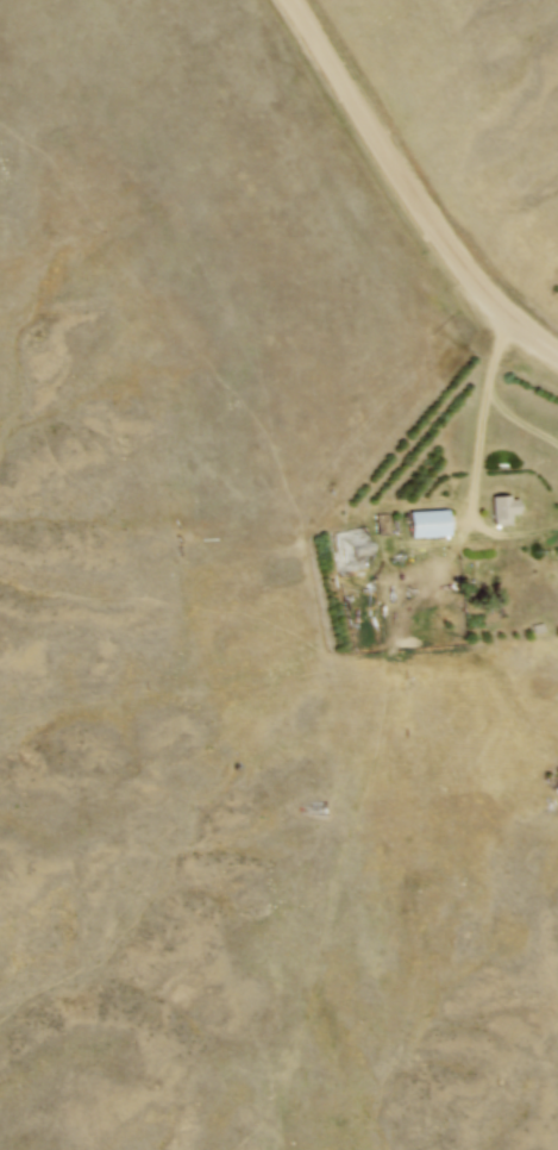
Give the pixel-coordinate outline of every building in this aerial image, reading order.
[(512,515),(518,515),(518,496),(491,496),(491,526),(512,526),(512,515)] [(448,511),(409,511),(409,538),(448,538),(448,511)]
